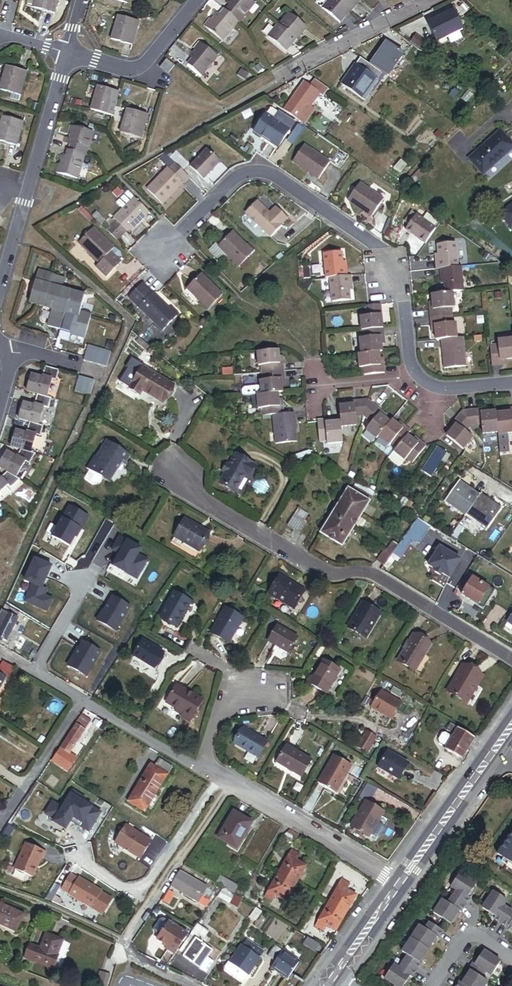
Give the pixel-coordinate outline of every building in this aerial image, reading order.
[(57,0),(38,0),(37,1),(35,0),(33,9),(53,15),(57,0)] [(239,24),(255,5),(249,0),(234,0),(232,2),(230,1),(225,7),(229,10),(226,14),(238,23),(239,24)] [(348,9),(336,0),(325,0),(321,5),(339,20),(348,9)] [(348,9),(349,11),(358,0),(336,0),(348,9)] [(462,28),(454,10),(428,23),(438,44),(446,40),(444,36),(447,35),(458,30),(462,28)] [(223,42),(238,23),(226,14),(225,13),(222,17),(217,13),(214,18),(216,19),(213,23),(211,21),(205,28),(223,42)] [(288,15),(278,27),(293,39),(296,41),(305,29),(288,15)] [(130,47),(137,23),(116,17),(114,26),(117,27),(115,32),(112,31),(109,41),(130,47)] [(285,50),(293,39),(278,27),(276,25),(267,36),(285,50)] [(458,30),(447,35),(450,42),(461,36),(458,30)] [(431,43),(419,34),(413,41),(426,50),(431,43)] [(202,77),(218,58),(201,43),(195,50),(196,51),(193,55),(192,54),(188,59),(192,63),(189,67),(202,77)] [(406,55),(389,43),(373,65),(384,73),(390,77),(406,55)] [(373,65),(363,58),(345,83),(366,98),(384,73),(373,65)] [(26,74),(4,68),(1,76),(4,76),(2,82),(0,81),(0,92),(18,98),(26,74)] [(312,109),(321,95),(323,97),(328,90),(315,80),(310,88),(304,84),(284,113),(304,126),(315,111),(312,109)] [(458,97),(463,91),(458,88),(453,94),(458,97)] [(112,122),(119,98),(98,91),(95,101),(97,102),(95,107),(93,106),(90,115),(112,122)] [(140,142),(147,117),(126,111),(123,120),(125,120),(123,126),(121,126),(119,135),(140,142)] [(26,119),(5,112),(2,121),(4,122),(2,127),(0,127),(0,128),(0,137),(19,143),(26,119)] [(260,113),(248,132),(272,148),(288,123),(278,116),(274,122),(260,113)] [(85,157),(86,158),(93,135),(72,129),(70,136),(72,136),(70,141),(69,140),(67,146),(72,148),(70,153),(85,157)] [(476,153),(490,169),(511,150),(511,143),(501,131),(476,153)] [(288,144),(293,138),(288,134),(283,141),(288,144)] [(326,161),(299,143),(287,161),(313,179),(326,161)] [(345,154),(335,147),(326,161),(336,167),(345,154)] [(199,180),(216,162),(202,149),(185,167),(199,180)] [(77,182),(85,157),(70,153),(69,153),(67,158),(62,156),(59,164),(62,164),(61,168),(59,167),(56,176),(77,182)] [(490,169),(476,153),(470,158),(484,174),(490,169)] [(184,165),(175,156),(168,164),(177,172),(184,165)] [(168,164),(162,158),(154,163),(162,170),(148,185),(142,192),(158,207),(164,200),(184,179),(177,172),(168,164)] [(406,166),(400,161),(394,168),(400,173),(406,166)] [(356,181),(344,199),(368,215),(380,198),(356,181)] [(128,199),(122,194),(111,205),(117,211),(128,199)] [(123,235),(144,214),(128,199),(117,211),(108,220),(110,222),(101,232),(112,242),(121,233),(123,235)] [(253,201),(242,212),(267,237),(279,226),(278,225),(284,218),(272,206),(266,213),(253,201)] [(435,219),(413,203),(409,209),(431,225),(435,219)] [(500,210),(511,227),(511,203),(500,210)] [(409,209),(408,208),(400,219),(405,223),(401,229),(421,243),(433,226),(431,225),(409,209)] [(88,222),(77,211),(75,214),(85,224),(88,222)] [(98,216),(91,223),(96,227),(103,220),(98,216)] [(101,232),(110,222),(108,220),(103,220),(96,227),(101,232)] [(88,230),(73,245),(94,266),(90,269),(101,280),(116,264),(105,253),(108,250),(88,230)] [(492,231),(488,236),(496,242),(499,237),(492,231)] [(229,233),(215,248),(236,268),(250,254),(229,233)] [(455,265),(452,242),(434,244),(436,257),(437,267),(440,266),(455,265)] [(341,260),(340,250),(321,252),(324,275),(328,275),(342,273),(341,260)] [(460,289),(458,264),(455,265),(440,266),(441,277),(442,291),(451,290),(460,289)] [(34,296),(48,300),(52,290),(57,271),(43,267),(34,296)] [(52,290),(75,297),(78,288),(66,285),(69,274),(57,271),(52,290)] [(348,285),(346,273),(342,273),(328,275),(331,300),(349,298),(348,285)] [(220,296),(198,275),(183,290),(205,311),(220,296)] [(139,285),(124,301),(159,334),(174,319),(165,311),(160,306),(159,308),(146,296),(148,294),(139,285)] [(90,292),(78,288),(75,297),(72,308),(85,311),(86,308),(90,292)] [(53,321),(67,326),(72,308),(75,297),(52,290),(48,300),(58,303),(53,321)] [(452,305),(451,290),(442,291),(429,292),(430,299),(431,307),(448,305),(452,305)] [(148,294),(146,296),(159,308),(160,306),(148,294)] [(449,313),(448,305),(431,307),(426,308),(427,315),(449,313)] [(72,308),(67,326),(77,328),(76,331),(90,334),(96,311),(86,308),(85,311),(72,308)] [(168,308),(165,311),(174,319),(177,316),(168,308)] [(380,327),(378,313),(362,314),(356,315),(357,329),(380,327)] [(450,321),(449,313),(427,315),(428,323),(432,322),(450,321)] [(455,336),(454,320),(450,321),(432,322),(433,331),(434,338),(440,338),(455,336)] [(380,334),(380,327),(357,329),(358,336),(376,334),(380,334)] [(377,343),(376,334),(358,336),(354,336),(356,352),(375,351),(378,350),(377,343)] [(465,361),(462,335),(455,336),(440,338),(442,363),(465,361)] [(496,338),(496,342),(488,343),(489,361),(497,360),(497,355),(504,355),(511,354),(511,340),(511,337),(496,338)] [(85,358),(92,360),(96,346),(89,344),(85,358)] [(92,360),(99,363),(103,348),(96,346),(92,360)] [(99,363),(106,365),(110,350),(103,348),(99,363)] [(277,356),(276,348),(254,350),(255,366),(259,366),(259,372),(283,370),(282,363),(278,363),(277,356)] [(375,357),(375,351),(356,352),(352,353),(354,368),(357,367),(376,365),(375,357)] [(172,387),(131,362),(116,385),(125,396),(137,403),(143,391),(156,399),(158,396),(165,400),(172,387)] [(381,372),(381,365),(376,365),(357,367),(358,374),(381,372)] [(44,366),(41,375),(56,379),(59,370),(44,366)] [(280,383),(279,376),(283,375),(283,370),(259,372),(260,378),(256,378),(257,384),(243,385),(240,389),(241,395),(254,393),(276,391),(281,391),(280,383)] [(35,394),(50,398),(56,379),(41,375),(40,377),(31,374),(26,391),(35,394)] [(75,389),(79,376),(73,374),(69,387),(75,389)] [(82,391),(86,378),(79,376),(75,389),(82,391)] [(277,397),(276,391),(254,393),(254,395),(255,406),(255,407),(259,407),(260,414),(270,413),(282,412),(282,405),(278,405),(277,397)] [(35,394),(33,401),(48,405),(50,398),(35,394)] [(352,401),(352,404),(354,417),(361,417),(361,415),(366,400),(352,401)] [(366,419),(374,406),(366,400),(361,415),(366,419)] [(28,420),(42,424),(48,405),(33,401),(32,403),(24,401),(19,416),(28,420)] [(354,417),(352,404),(345,404),(337,405),(339,421),(339,425),(354,424),(354,417)] [(477,420),(476,405),(460,406),(469,420),(477,420)] [(382,412),(374,406),(366,419),(368,421),(376,412),(380,415),(382,412)] [(455,422),(463,428),(469,420),(460,406),(452,419),(455,422)] [(510,407),(510,411),(503,412),(494,412),(496,433),(496,434),(511,433),(511,430),(511,406),(510,407)] [(496,433),(494,412),(494,409),(482,410),(480,410),(480,420),(482,434),(496,433)] [(295,440),(292,411),(282,412),(270,413),(273,442),(295,440)] [(377,434),(388,422),(380,415),(376,412),(368,421),(363,427),(375,437),(377,434)] [(406,433),(407,432),(409,429),(403,425),(401,427),(396,422),(391,418),(388,422),(377,434),(388,443),(390,441),(395,446),(406,433)] [(341,439),(339,425),(339,421),(331,422),(323,422),(323,419),(317,419),(319,439),(326,438),(326,441),(341,439)] [(450,428),(455,422),(452,419),(446,425),(450,428)] [(28,420),(26,428),(39,432),(42,424),(28,420)] [(463,428),(455,422),(450,428),(445,435),(462,448),(472,435),(463,428)] [(24,447),(33,450),(39,432),(26,428),(25,430),(16,427),(11,443),(24,447)] [(409,465),(425,446),(418,440),(416,442),(411,437),(406,433),(395,446),(391,450),(401,459),(409,465)] [(109,483),(121,464),(124,466),(129,457),(107,444),(94,465),(88,475),(84,481),(96,488),(98,487),(101,482),(99,481),(101,478),(109,483)] [(24,447),(20,454),(29,460),(33,462),(38,452),(33,450),(24,447)] [(444,453),(436,447),(420,470),(429,476),(440,459),(443,461),(444,459),(442,457),(444,453)] [(293,461),(307,457),(307,449),(291,454),(293,461)] [(401,459),(391,450),(386,457),(396,465),(401,459)] [(10,471),(19,477),(29,460),(20,454),(19,457),(10,451),(2,466),(10,471)] [(225,475),(219,485),(235,494),(243,481),(248,484),(253,474),(248,471),(252,466),(236,457),(230,467),(225,475)] [(88,475),(94,465),(91,463),(85,473),(88,475)] [(221,473),(225,475),(230,467),(226,465),(221,473)] [(10,471),(5,476),(12,483),(14,486),(22,478),(19,477),(10,471)] [(12,483),(5,476),(3,478),(0,475),(0,495),(12,483)] [(477,493),(457,479),(444,498),(456,506),(454,509),(462,516),(464,514),(473,520),(477,515),(487,523),(499,505),(478,491),(477,493)] [(340,546),(371,496),(354,485),(352,488),(350,487),(348,490),(346,489),(319,533),(340,546)] [(391,502),(395,496),(391,493),(387,500),(391,502)] [(415,507),(400,497),(395,505),(410,515),(415,507)] [(81,529),(89,516),(69,505),(52,537),(69,546),(80,528),(81,529)] [(305,525),(293,518),(286,530),(298,537),(305,525)] [(398,557),(410,539),(413,541),(414,539),(418,542),(428,527),(415,518),(392,553),(398,557)] [(198,554),(209,536),(183,521),(170,543),(179,548),(181,544),(198,554)] [(137,580),(148,561),(138,555),(141,549),(119,537),(111,550),(119,554),(113,566),(137,580)] [(447,577),(457,559),(436,546),(425,563),(433,568),(431,570),(438,574),(439,572),(447,577)] [(376,561),(383,565),(391,553),(384,549),(376,561)] [(44,595),(47,589),(42,587),(52,566),(35,558),(25,580),(32,584),(24,601),(46,611),(52,599),(44,595)] [(299,591),(276,577),(265,596),(289,609),(299,591)] [(493,592),(472,579),(468,585),(464,583),(461,588),(464,591),(461,595),(482,609),(493,592)] [(174,591),(159,616),(176,626),(191,601),(174,591)] [(116,632),(130,607),(112,597),(103,611),(102,610),(97,620),(116,632)] [(380,613),(363,602),(349,625),(366,636),(380,613)] [(17,617),(19,613),(4,605),(0,614),(0,637),(7,640),(17,617)] [(226,642),(239,619),(221,608),(207,631),(226,642)] [(511,611),(502,625),(511,631),(511,612),(511,611)] [(306,643),(286,631),(276,648),(297,660),(306,643)] [(432,644),(414,633),(398,659),(417,670),(432,644)] [(163,652),(142,640),(133,655),(155,667),(163,652)] [(86,677),(101,652),(83,642),(79,649),(74,657),(73,656),(67,665),(86,677)] [(327,687),(341,664),(325,654),(311,678),(327,687)] [(16,670),(3,662),(0,666),(0,688),(5,679),(9,681),(16,670)] [(465,700),(479,675),(463,665),(448,690),(465,700)] [(200,703),(173,688),(164,704),(172,709),(181,714),(179,718),(178,720),(187,725),(200,703)] [(400,702),(381,691),(371,706),(390,718),(400,702)] [(179,718),(181,714),(172,709),(170,713),(179,718)] [(466,750),(473,738),(449,724),(447,727),(446,730),(453,733),(451,737),(444,733),(441,734),(437,741),(438,744),(445,748),(444,750),(458,758),(460,759),(463,757),(466,758),(469,752),(466,750)] [(76,758),(68,753),(83,730),(75,725),(55,756),(70,767),(76,758)] [(268,739),(244,725),(234,740),(258,755),(268,739)] [(375,739),(364,732),(355,746),(367,753),(375,739)] [(311,759),(286,744),(276,760),(301,775),(311,759)] [(405,764),(386,752),(377,766),(396,778),(405,764)] [(334,794),(350,767),(332,757),(316,784),(334,794)] [(144,812),(172,770),(159,761),(155,768),(151,766),(127,801),(144,812)] [(372,786),(365,781),(355,797),(362,802),(372,786)] [(60,805),(52,799),(43,813),(52,818),(51,820),(65,829),(70,821),(88,832),(101,810),(84,800),(86,797),(72,788),(70,791),(69,791),(60,805)] [(367,837),(381,812),(363,802),(349,826),(367,837)] [(234,812),(218,838),(237,849),(253,823),(234,812)] [(152,839),(126,823),(113,842),(140,859),(152,839)] [(295,843),(298,836),(290,831),(283,837),(295,843)] [(510,834),(509,833),(501,843),(503,844),(497,853),(503,858),(511,864),(511,832),(510,834)] [(46,852),(26,843),(14,868),(33,877),(41,860),(43,860),(46,852)] [(296,881),(306,864),(297,858),(300,853),(293,848),(279,870),(296,881)] [(503,858),(501,861),(511,869),(511,864),(503,858)] [(346,864),(340,860),(335,868),(341,871),(346,864)] [(208,889),(179,870),(170,885),(199,904),(203,897),(208,889)] [(285,898),(296,881),(279,870),(265,893),(272,897),(275,892),(285,898)] [(477,883),(459,871),(449,888),(454,891),(447,903),(441,899),(432,912),(451,924),(459,910),(462,912),(470,899),(468,898),(477,883)] [(94,887),(93,889),(89,886),(90,885),(78,878),(77,879),(70,874),(61,889),(68,893),(68,894),(91,909),(101,892),(94,887)] [(223,887),(227,881),(219,877),(216,883),(223,887)] [(346,913),(357,896),(348,890),(351,885),(344,880),(330,903),(346,913)] [(223,887),(233,893),(237,887),(227,881),(223,887)] [(233,893),(223,887),(218,897),(229,903),(234,894),(233,893)] [(492,891),(481,907),(495,916),(493,919),(507,928),(508,926),(511,929),(511,911),(503,905),(507,900),(492,891)] [(170,892),(164,902),(168,904),(174,894),(170,892)] [(242,899),(234,894),(229,903),(237,908),(242,899)] [(203,897),(199,904),(205,908),(209,902),(203,897)] [(248,901),(261,908),(263,905),(250,897),(248,901)] [(336,930),(346,913),(330,903),(316,925),(323,929),(326,924),(336,930)] [(0,904),(0,927),(13,933),(14,933),(22,914),(0,904)] [(187,935),(169,922),(156,940),(166,947),(165,948),(173,954),(175,952),(187,935)] [(393,965),(384,979),(394,985),(403,985),(409,976),(412,978),(421,965),(419,963),(437,936),(439,937),(442,932),(427,922),(423,930),(417,926),(401,951),(406,955),(397,968),(393,965)] [(320,935),(302,924),(298,931),(309,937),(316,941),(320,935)] [(178,953),(184,956),(202,929),(196,925),(178,953)] [(0,927),(0,931),(11,936),(13,933),(0,927)] [(209,955),(212,951),(200,943),(208,932),(202,929),(184,956),(183,958),(200,969),(205,972),(213,958),(209,955)] [(30,943),(25,958),(53,968),(63,939),(45,933),(40,947),(30,943)] [(316,941),(309,937),(304,945),(315,951),(320,943),(316,941)] [(245,939),(229,962),(247,974),(262,952),(245,939)] [(267,956),(274,961),(281,951),(274,945),(267,956)] [(487,982),(481,978),(485,972),(490,976),(500,961),(484,950),(475,964),(471,962),(467,969),(469,970),(461,983),(458,982),(456,985),(485,985),(487,982)] [(298,962),(281,951),(274,961),(270,966),(286,978),(298,962)] [(247,974),(229,962),(226,967),(226,970),(241,980),(243,980),(247,974)] [(109,972),(105,985),(110,985),(113,974),(109,972)]
